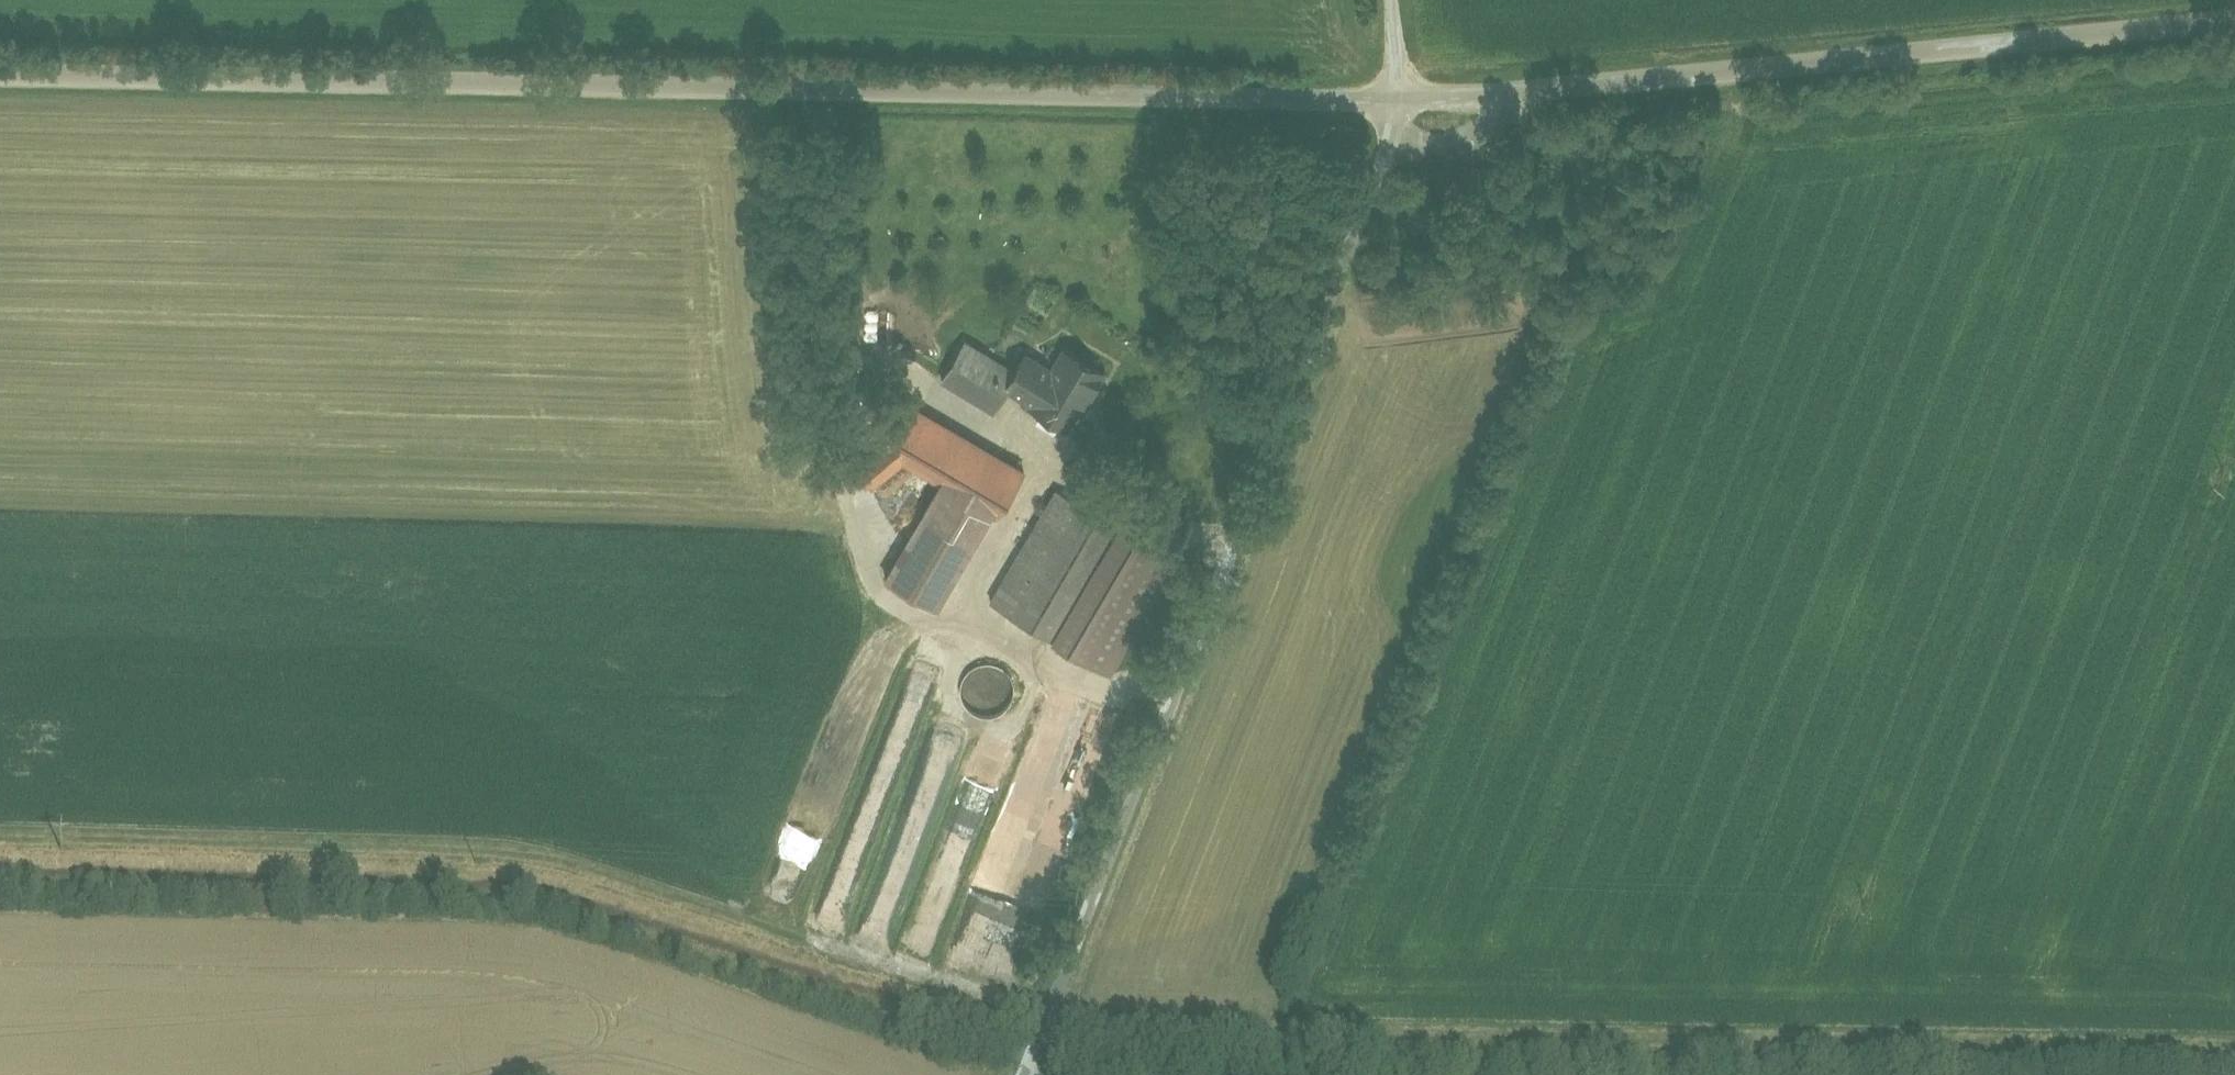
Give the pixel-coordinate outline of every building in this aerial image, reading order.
[(1069,430),(1104,364),(1071,345),(1057,371),(1025,354),(1017,369),(962,338),(938,379),(996,412),(1007,396),(1069,430)] [(943,488),(892,578),(940,605),(1021,467),(918,407),(892,447),(859,469),(876,488),(906,467),(943,488)] [(1054,493),(998,603),(1113,673),(1175,562),(1054,493)] [(975,716),(1018,707),(1008,661),(965,671),(975,716)] [(962,735),(941,727),(867,938),(882,943),(911,860),(917,862),(962,735)]
